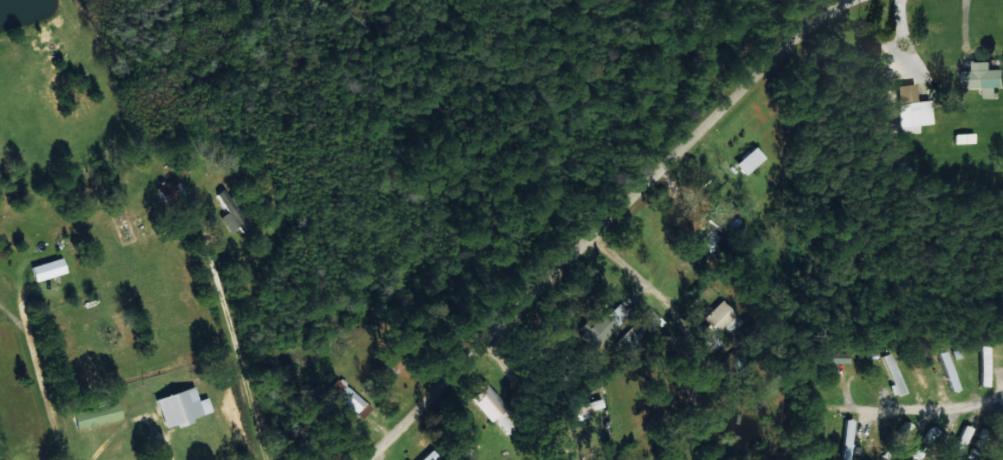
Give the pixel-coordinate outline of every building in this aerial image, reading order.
[(987,87),(987,98),(999,97),(999,87),(1002,87),(1002,69),(994,69),(993,62),(976,62),(976,70),(966,70),(966,88),(987,87)] [(930,100),(917,102),(916,84),(897,86),(902,134),(921,132),(920,125),(932,124),(930,100)] [(974,143),(974,134),(952,134),(953,144),(974,143)] [(745,176),(765,158),(755,146),(734,163),(745,176)] [(167,207),(186,197),(176,177),(157,188),(167,207)] [(231,232),(240,226),(245,232),(252,227),(232,195),(230,196),(225,189),(217,194),(229,212),(221,217),(231,232)] [(739,212),(725,199),(706,219),(720,232),(739,212)] [(697,242),(709,253),(721,240),(709,229),(697,242)] [(32,264),(35,279),(66,273),(63,258),(32,264)] [(588,318),(577,329),(594,347),(629,314),(617,301),(594,324),(588,318)] [(716,334),(725,326),(731,332),(743,322),(726,301),(695,327),(715,351),(723,343),(716,334)] [(990,385),(992,345),(983,345),(981,385),(990,385)] [(948,391),(958,390),(953,350),(943,352),(948,391)] [(849,351),(827,352),(827,363),(850,362),(849,351)] [(904,393),(895,352),(883,355),(890,384),(890,385),(893,395),(904,393)] [(933,396),(923,357),(913,360),(923,399),(933,396)] [(471,396),(488,421),(506,408),(485,378),(473,386),(477,392),(471,396)] [(357,414),(367,403),(346,384),(336,395),(357,414)] [(156,397),(164,427),(213,413),(208,397),(198,400),(195,387),(156,397)] [(603,406),(601,398),(576,406),(578,414),(603,406)] [(493,421),(508,434),(520,422),(505,408),(493,421)] [(853,419),(843,418),(842,459),(851,459),(853,419)] [(950,455),(959,459),(973,428),(964,424),(950,455)] [(912,452),(920,459),(941,432),(933,425),(912,452)] [(432,449),(420,459),(442,459),(432,449)]
